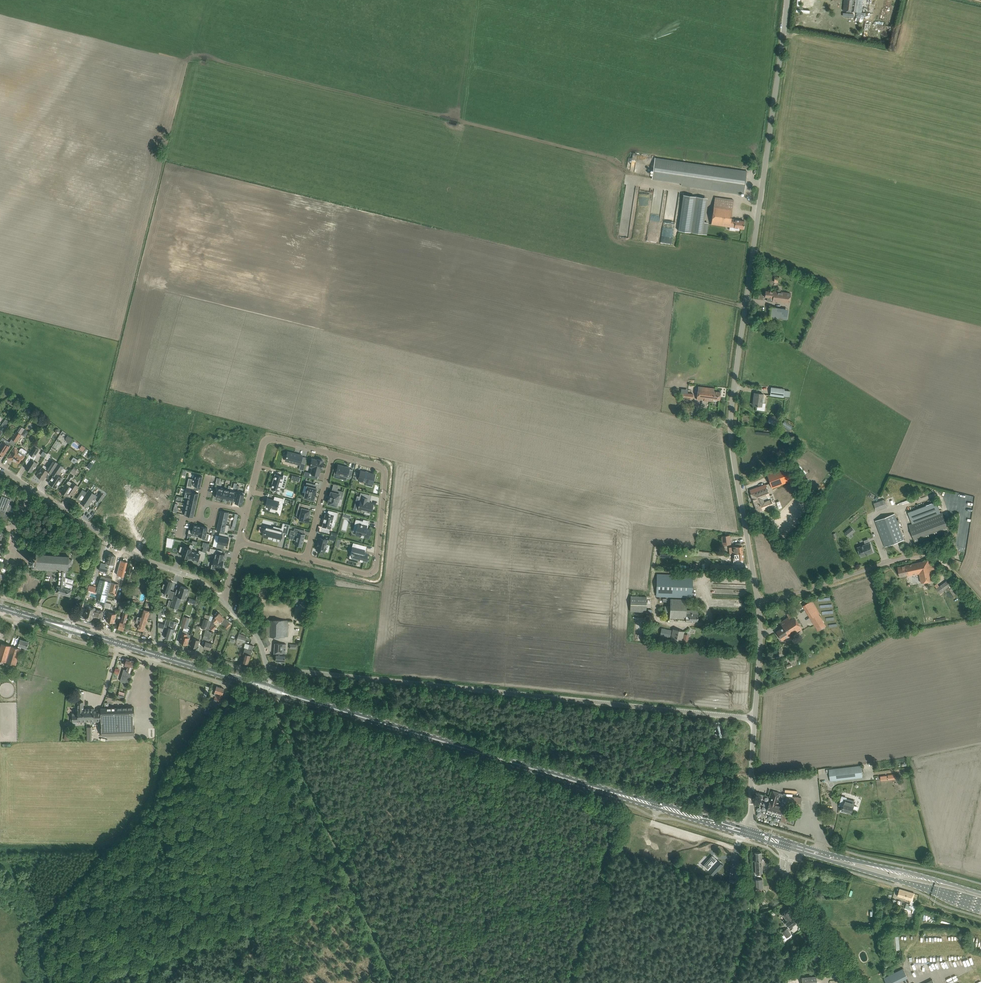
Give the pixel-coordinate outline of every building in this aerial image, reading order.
[(843,11),(848,11),(856,12),(856,15),(866,16),(866,13),(862,12),(863,0),(844,0),(843,11)] [(747,171),(685,162),(655,158),(652,179),(681,183),(681,185),(744,194),(747,171)] [(704,221),(707,197),(682,194),(677,230),(707,234),(708,222),(704,221)] [(730,226),(731,219),(734,199),(715,196),(711,224),(730,226)] [(731,219),(730,226),(734,227),(734,228),(743,229),(744,221),(731,219)] [(772,291),(765,291),(765,297),(767,297),(767,301),(773,301),(789,303),(791,293),(774,291),(774,292),(773,292),(773,291),(772,291)] [(771,307),(769,317),(776,318),(777,308),(771,307)] [(714,388),(699,386),(698,400),(714,401),(714,400),(717,401),(717,400),(720,400),(720,392),(714,391),(714,388)] [(784,389),(771,387),(769,396),(783,397),(784,389)] [(754,405),(759,406),(762,406),(763,394),(754,393),(754,398),(755,398),(754,405)] [(779,423),(770,417),(767,421),(776,427),(779,423)] [(12,438),(16,441),(22,432),(18,429),(12,438)] [(2,441),(0,445),(0,453),(4,455),(12,443),(3,437),(1,440),(2,441)] [(36,445),(30,454),(35,457),(40,448),(36,445)] [(13,449),(11,453),(14,455),(12,459),(15,461),(19,463),(22,459),(23,459),(25,456),(26,455),(27,453),(27,451),(22,448),(21,448),(20,449),(19,449),(15,446),(13,449)] [(300,464),(303,456),(291,452),(291,453),(288,452),(288,453),(287,456),(287,455),(286,457),(287,457),(286,460),(300,464)] [(31,458),(27,465),(25,468),(32,472),(34,468),(38,463),(31,458)] [(310,472),(308,476),(313,477),(314,474),(319,475),(320,469),(321,466),(322,467),(324,462),(323,461),(323,460),(318,459),(317,460),(312,459),(310,466),(313,467),(311,473),(310,472)] [(39,471),(37,476),(43,480),(46,476),(48,472),(51,473),(51,474),(54,470),(54,469),(58,463),(53,460),(49,465),(48,467),(46,469),(42,467),(39,471)] [(51,479),(49,483),(56,488),(57,487),(59,484),(61,481),(62,479),(62,477),(58,475),(60,471),(63,466),(58,463),(55,468),(52,473),(55,475),(54,476),(53,476),(51,479)] [(80,467),(75,464),(70,471),(75,475),(80,467)] [(344,466),(338,465),(336,473),(342,475),(342,476),(346,477),(351,478),(353,470),(349,469),(350,468),(346,467),(345,467),(343,467),(344,466)] [(767,473),(772,488),(793,481),(790,472),(786,473),(784,467),(767,473)] [(374,481),(375,474),(361,470),(358,479),(358,480),(359,480),(366,482),(366,485),(373,487),(374,482),(374,481)] [(283,477),(275,474),(271,488),(279,491),(283,479),(286,480),(288,476),(284,475),(283,477)] [(200,487),(202,476),(196,475),(194,479),(189,478),(187,487),(194,489),(195,485),(200,487)] [(68,481),(61,492),(67,496),(69,493),(72,495),(75,491),(78,486),(72,482),(69,481),(68,481)] [(304,497),(314,500),(315,496),(316,492),(317,488),(312,487),(313,484),(307,482),(306,486),(307,486),(304,497)] [(755,488),(750,490),(757,510),(762,508),(772,505),(768,496),(769,495),(765,484),(755,488)] [(215,486),(213,493),(216,494),(216,497),(222,499),(224,488),(215,487),(215,486)] [(197,500),(199,493),(193,492),(194,489),(187,487),(185,492),(189,493),(188,498),(197,500)] [(224,488),(222,499),(227,500),(230,490),(224,489),(224,488)] [(331,492),(328,503),(330,504),(329,505),(335,506),(335,505),(337,506),(338,502),(339,502),(340,498),(339,498),(340,494),(343,495),(344,492),(333,489),(332,492),(331,492)] [(16,496),(0,490),(0,518),(7,520),(16,496)] [(84,504),(88,507),(94,496),(97,498),(96,499),(100,502),(104,495),(100,493),(98,496),(96,495),(88,490),(80,502),(81,503),(82,504),(83,505),(84,504)] [(235,491),(233,501),(233,500),(236,500),(235,502),(242,504),(245,492),(238,491),(235,491)] [(147,499),(134,492),(123,512),(136,519),(147,499)] [(364,510),(371,512),(372,510),(373,510),(374,506),(373,506),(373,504),(366,502),(368,494),(361,492),(360,496),(361,497),(359,504),(358,505),(359,505),(358,509),(359,509),(359,510),(364,512),(364,510)] [(268,498),(266,507),(271,508),(270,511),(272,511),(274,512),(275,512),(276,509),(277,509),(278,506),(278,505),(279,502),(283,502),(284,499),(275,496),(274,500),(268,498)] [(299,520),(308,522),(309,517),(308,517),(309,513),(310,509),(309,509),(310,505),(299,503),(298,508),(302,509),(300,516),(299,520)] [(975,518),(975,516),(975,515),(975,513),(974,512),(973,511),(972,510),(971,509),(969,508),(967,508),(966,508),(964,508),(962,509),(961,510),(960,511),(959,512),(959,514),(959,516),(959,517),(959,519),(960,521),(961,522),(962,523),(964,524),(965,524),(967,524),(968,524),(970,524),(972,523),(973,522),(974,521),(974,519),(975,518)] [(221,511),(219,523),(226,524),(228,512),(221,511)] [(330,514),(326,513),(324,518),(324,519),(324,521),(323,521),(324,521),(322,527),(330,529),(333,518),(336,519),(338,513),(331,511),(330,514)] [(909,526),(914,539),(916,544),(949,532),(947,527),(942,513),(909,526)] [(875,522),(883,542),(885,547),(904,540),(902,535),(894,515),(875,522)] [(358,524),(356,535),(361,536),(364,537),(369,538),(369,535),(370,535),(370,532),(371,529),(367,528),(367,526),(362,524),(363,521),(356,519),(355,523),(358,524)] [(219,523),(217,530),(227,532),(229,525),(226,524),(219,523)] [(198,537),(201,526),(194,525),(193,530),(189,529),(187,536),(191,537),(192,536),(198,537)] [(206,533),(207,528),(201,526),(198,537),(199,537),(199,535),(203,536),(202,539),(208,540),(209,534),(206,533)] [(266,526),(264,536),(280,540),(282,529),(274,527),(274,528),(266,526)] [(290,531),(290,534),(293,535),(293,536),(295,536),(295,535),(297,536),(294,544),(302,546),(305,534),(303,534),(304,530),(295,527),(294,530),(291,529),(290,531)] [(851,527),(844,532),(848,536),(854,531),(851,527)] [(217,542),(216,547),(224,548),(225,544),(227,545),(229,538),(227,538),(228,534),(220,532),(217,542)] [(721,536),(723,545),(730,544),(729,535),(721,536)] [(327,540),(319,537),(318,542),(317,546),(316,550),(324,552),(327,540)] [(858,547),(858,548),(859,550),(858,551),(859,553),(860,554),(861,556),(873,552),(870,542),(858,547)] [(352,552),(351,553),(354,554),(353,558),(356,559),(360,560),(360,561),(363,561),(367,562),(368,559),(368,558),(368,557),(367,557),(367,556),(367,555),(367,553),(366,553),(364,552),(365,550),(362,549),(363,545),(353,543),(352,547),(354,547),(352,552)] [(732,547),(732,553),(743,552),(742,546),(741,546),(740,543),(735,543),(736,546),(732,547)] [(188,558),(191,550),(193,545),(190,544),(189,548),(185,546),(185,548),(181,546),(179,551),(183,553),(182,556),(188,558)] [(216,554),(215,558),(223,560),(225,554),(222,553),(222,551),(210,548),(209,552),(216,554)] [(32,568),(59,570),(66,571),(66,570),(68,570),(68,566),(72,565),(72,559),(69,558),(70,552),(34,549),(33,555),(30,555),(30,562),(33,562),(32,568)] [(191,550),(188,558),(198,561),(198,559),(203,561),(206,552),(199,550),(198,553),(191,550)] [(743,552),(732,553),(733,560),(733,562),(736,562),(736,564),(743,563),(742,559),(743,559),(743,552)] [(106,564),(105,567),(108,567),(110,563),(114,564),(116,556),(108,554),(106,564)] [(215,558),(213,558),(211,568),(219,569),(220,566),(222,567),(224,560),(223,560),(215,558)] [(120,560),(117,575),(123,577),(127,562),(120,560)] [(898,567),(900,577),(908,575),(908,576),(919,573),(921,583),(934,581),(933,577),(932,569),(935,569),(934,564),(930,565),(929,560),(898,567)] [(101,563),(99,570),(107,572),(108,567),(105,567),(106,564),(101,563)] [(656,596),(687,597),(692,597),(693,575),(657,574),(656,596)] [(101,576),(97,592),(102,593),(100,600),(106,602),(108,593),(111,582),(112,579),(101,576)] [(65,579),(59,578),(58,585),(57,588),(56,591),(57,592),(70,596),(71,591),(73,585),(71,584),(67,583),(65,583),(65,579)] [(173,582),(165,579),(161,591),(169,593),(168,597),(172,599),(175,592),(170,590),(173,582)] [(946,581),(936,588),(940,594),(944,591),(945,592),(952,588),(946,581)] [(119,584),(111,582),(108,593),(116,595),(119,584)] [(188,589),(189,588),(181,586),(178,596),(175,595),(171,607),(177,609),(181,597),(184,598),(185,599),(185,598),(186,595),(187,596),(189,592),(187,592),(188,588),(188,589)] [(305,603),(306,597),(296,595),(295,602),(305,603)] [(631,596),(630,612),(646,612),(647,596),(631,596)] [(685,621),(693,622),(698,622),(698,613),(698,610),(686,610),(687,599),(670,599),(669,618),(685,619),(685,621)] [(811,601),(803,606),(806,610),(816,628),(824,623),(818,614),(813,605),(811,601)] [(86,611),(84,617),(85,617),(86,618),(87,618),(88,618),(92,619),(93,617),(100,619),(102,611),(95,609),(95,608),(88,606),(86,611)] [(119,624),(118,628),(124,630),(125,625),(129,608),(126,608),(125,607),(124,611),(121,621),(119,624)] [(138,616),(137,617),(136,622),(139,623),(137,628),(144,630),(150,611),(143,609),(141,617),(138,616)] [(108,615),(106,620),(109,621),(110,622),(112,623),(113,622),(114,622),(115,617),(117,612),(116,612),(115,613),(109,611),(108,615)] [(780,622),(783,627),(785,630),(789,627),(793,633),(801,628),(791,611),(786,614),(788,617),(780,622)] [(204,618),(202,628),(206,629),(207,629),(210,619),(211,616),(211,614),(206,612),(204,618)] [(214,624),(215,623),(218,620),(220,622),(225,618),(219,612),(215,616),(216,617),(212,620),(210,628),(213,630),(216,627),(214,624)] [(160,624),(168,627),(165,638),(166,638),(166,639),(168,640),(169,639),(171,639),(173,632),(174,632),(175,627),(177,622),(167,619),(168,616),(163,615),(160,624)] [(181,626),(187,628),(190,617),(188,617),(188,616),(185,615),(181,626)] [(268,637),(273,637),(288,637),(288,620),(267,620),(266,632),(268,632),(268,637)] [(196,627),(195,632),(191,645),(197,648),(198,647),(197,647),(200,640),(198,639),(199,634),(199,633),(200,629),(200,628),(196,627)] [(793,633),(789,627),(785,630),(783,627),(776,632),(781,640),(787,636),(788,637),(793,633)] [(661,628),(660,636),(670,638),(672,630),(661,628)] [(203,641),(206,641),(207,638),(210,639),(212,634),(212,632),(209,631),(210,630),(207,629),(206,629),(203,641)] [(672,629),(670,639),(681,642),(684,631),(672,629)] [(181,637),(179,642),(184,643),(184,644),(186,645),(187,644),(189,640),(190,637),(186,636),(187,633),(187,631),(183,630),(181,637)] [(262,639),(266,646),(270,643),(267,637),(262,639)] [(206,641),(204,647),(211,649),(213,642),(209,641),(210,639),(207,638),(206,641)] [(0,648),(0,661),(15,665),(21,647),(27,649),(29,642),(20,639),(18,647),(2,643),(0,648)] [(275,661),(285,662),(285,657),(286,644),(275,643),(274,653),(276,654),(275,661)] [(242,662),(248,663),(254,645),(250,644),(248,649),(245,648),(243,653),(245,654),(242,662)] [(126,671),(131,672),(134,661),(127,659),(125,665),(128,666),(126,671)] [(121,680),(129,682),(131,675),(123,673),(121,680)] [(213,703),(219,704),(224,688),(217,686),(214,693),(218,694),(217,697),(215,696),(214,699),(213,703)] [(78,722),(86,722),(86,709),(83,709),(83,702),(78,702),(78,709),(78,713),(72,713),(72,722),(78,721),(78,722)] [(101,711),(102,720),(102,736),(135,735),(135,726),(134,726),(133,716),(134,716),(134,707),(101,708),(101,711)] [(94,720),(102,720),(101,711),(94,711),(94,708),(86,709),(86,722),(94,722),(94,720)] [(829,769),(830,781),(862,777),(861,765),(829,769)] [(773,791),(771,795),(767,810),(782,814),(785,807),(785,806),(800,808),(801,797),(793,796),(793,794),(784,794),(783,794),(777,792),(773,791)] [(842,796),(840,805),(842,806),(841,811),(847,812),(847,811),(851,812),(852,809),(856,810),(857,807),(853,806),(855,801),(850,800),(846,799),(846,797),(842,796)] [(629,820),(630,821),(628,827),(627,827),(647,833),(649,826),(649,827),(649,826),(629,820)] [(754,852),(755,873),(763,873),(761,852),(754,852)] [(678,864),(685,869),(691,860),(685,855),(678,864)] [(711,867),(708,871),(713,876),(723,865),(717,860),(714,864),(711,862),(709,865),(711,867)] [(762,879),(754,879),(755,888),(763,888),(762,879)] [(911,901),(912,901),(913,898),(914,893),(900,889),(899,890),(899,891),(897,896),(905,898),(905,899),(911,901)] [(906,904),(905,909),(912,911),(914,902),(912,901),(911,901),(909,905),(906,904)] [(787,910),(781,914),(786,921),(785,922),(789,927),(796,922),(787,910)] [(781,932),(786,938),(791,934),(787,928),(781,932)] [(888,975),(884,978),(887,982),(897,982),(908,978),(903,968),(888,975)]
